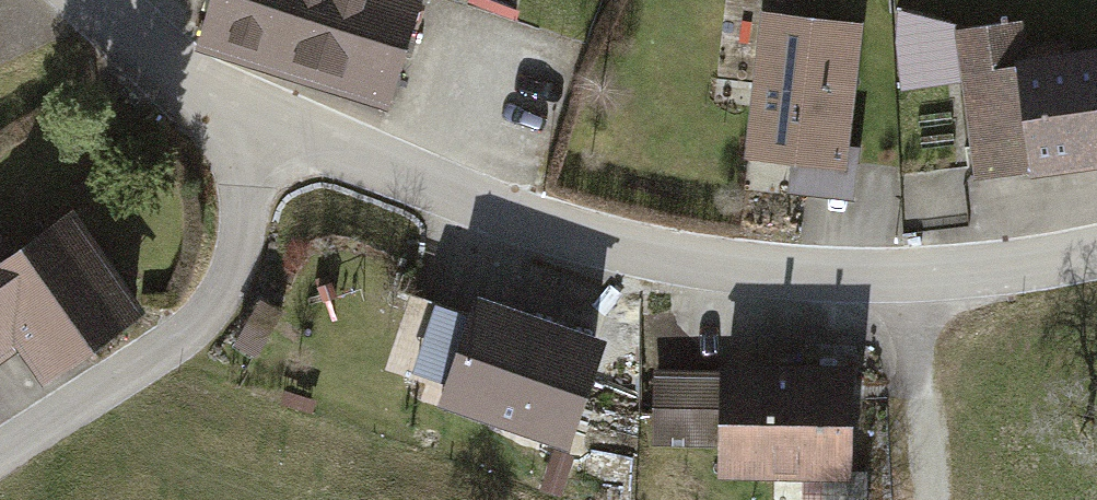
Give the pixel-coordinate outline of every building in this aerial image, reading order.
[(192,50),(378,116),(419,0),(210,0),(192,50)] [(865,22),(764,10),(747,159),(848,170),(865,22)] [(954,29),(969,188),(1096,175),(1096,49),(1022,57),(1019,22),(954,29)] [(1,361),(32,404),(135,332),(56,220),(0,260),(0,362),(1,361)] [(594,346),(480,307),(476,319),(438,306),(416,371),(453,384),(449,397),(564,436),(594,346)] [(847,373),(726,371),(725,393),(725,441),(725,469),(846,470),(847,373)] [(725,441),(725,393),(658,392),(658,414),(657,414),(656,440),(725,441)]
